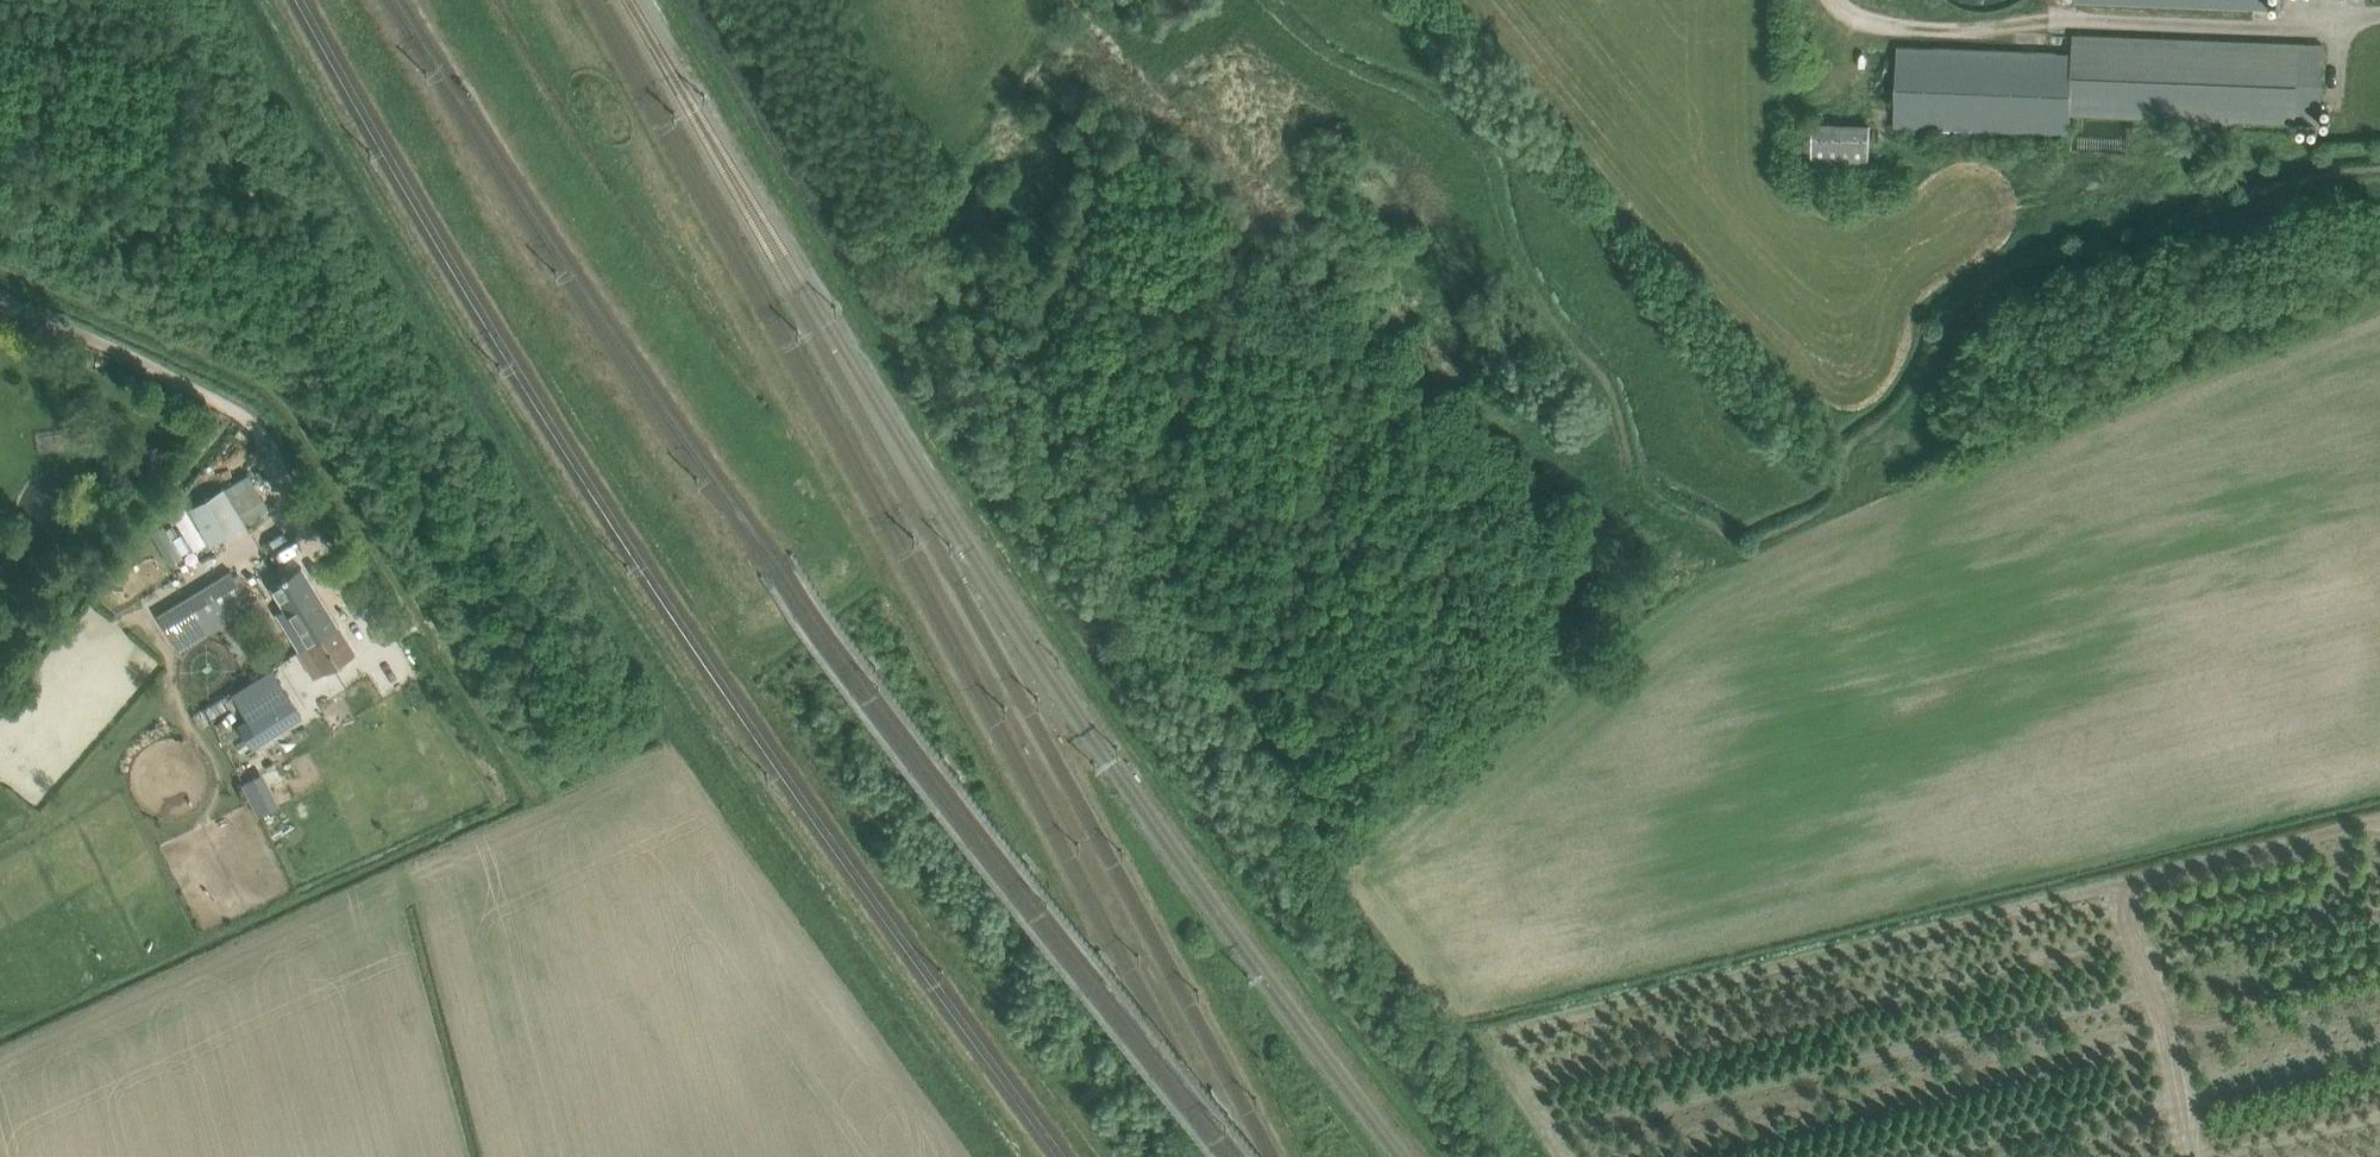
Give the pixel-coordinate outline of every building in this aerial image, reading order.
[(2322,43),(2298,42),(2077,34),(2076,52),(1902,46),(1899,129),(2072,135),(2072,113),(2319,122),(2322,43)] [(1868,164),(1870,123),(1813,121),(1811,162),(1868,164)] [(223,487),(188,507),(211,545),(245,524),(223,487)] [(206,542),(183,503),(170,511),(194,549),(206,542)] [(184,553),(172,534),(177,531),(172,523),(167,525),(165,522),(151,531),(170,562),(184,553)] [(299,649),(338,625),(302,567),(271,586),(292,619),(284,624),(299,649)] [(229,570),(156,615),(171,639),(244,594),(229,570)] [(338,625),(299,649),(316,676),(355,652),(338,625)] [(270,667),(230,692),(246,718),(237,724),(251,746),(300,715),(270,667)] [(278,752),(246,766),(251,776),(251,777),(283,762),(278,752)] [(259,776),(244,783),(259,813),(274,805),(259,776)]
